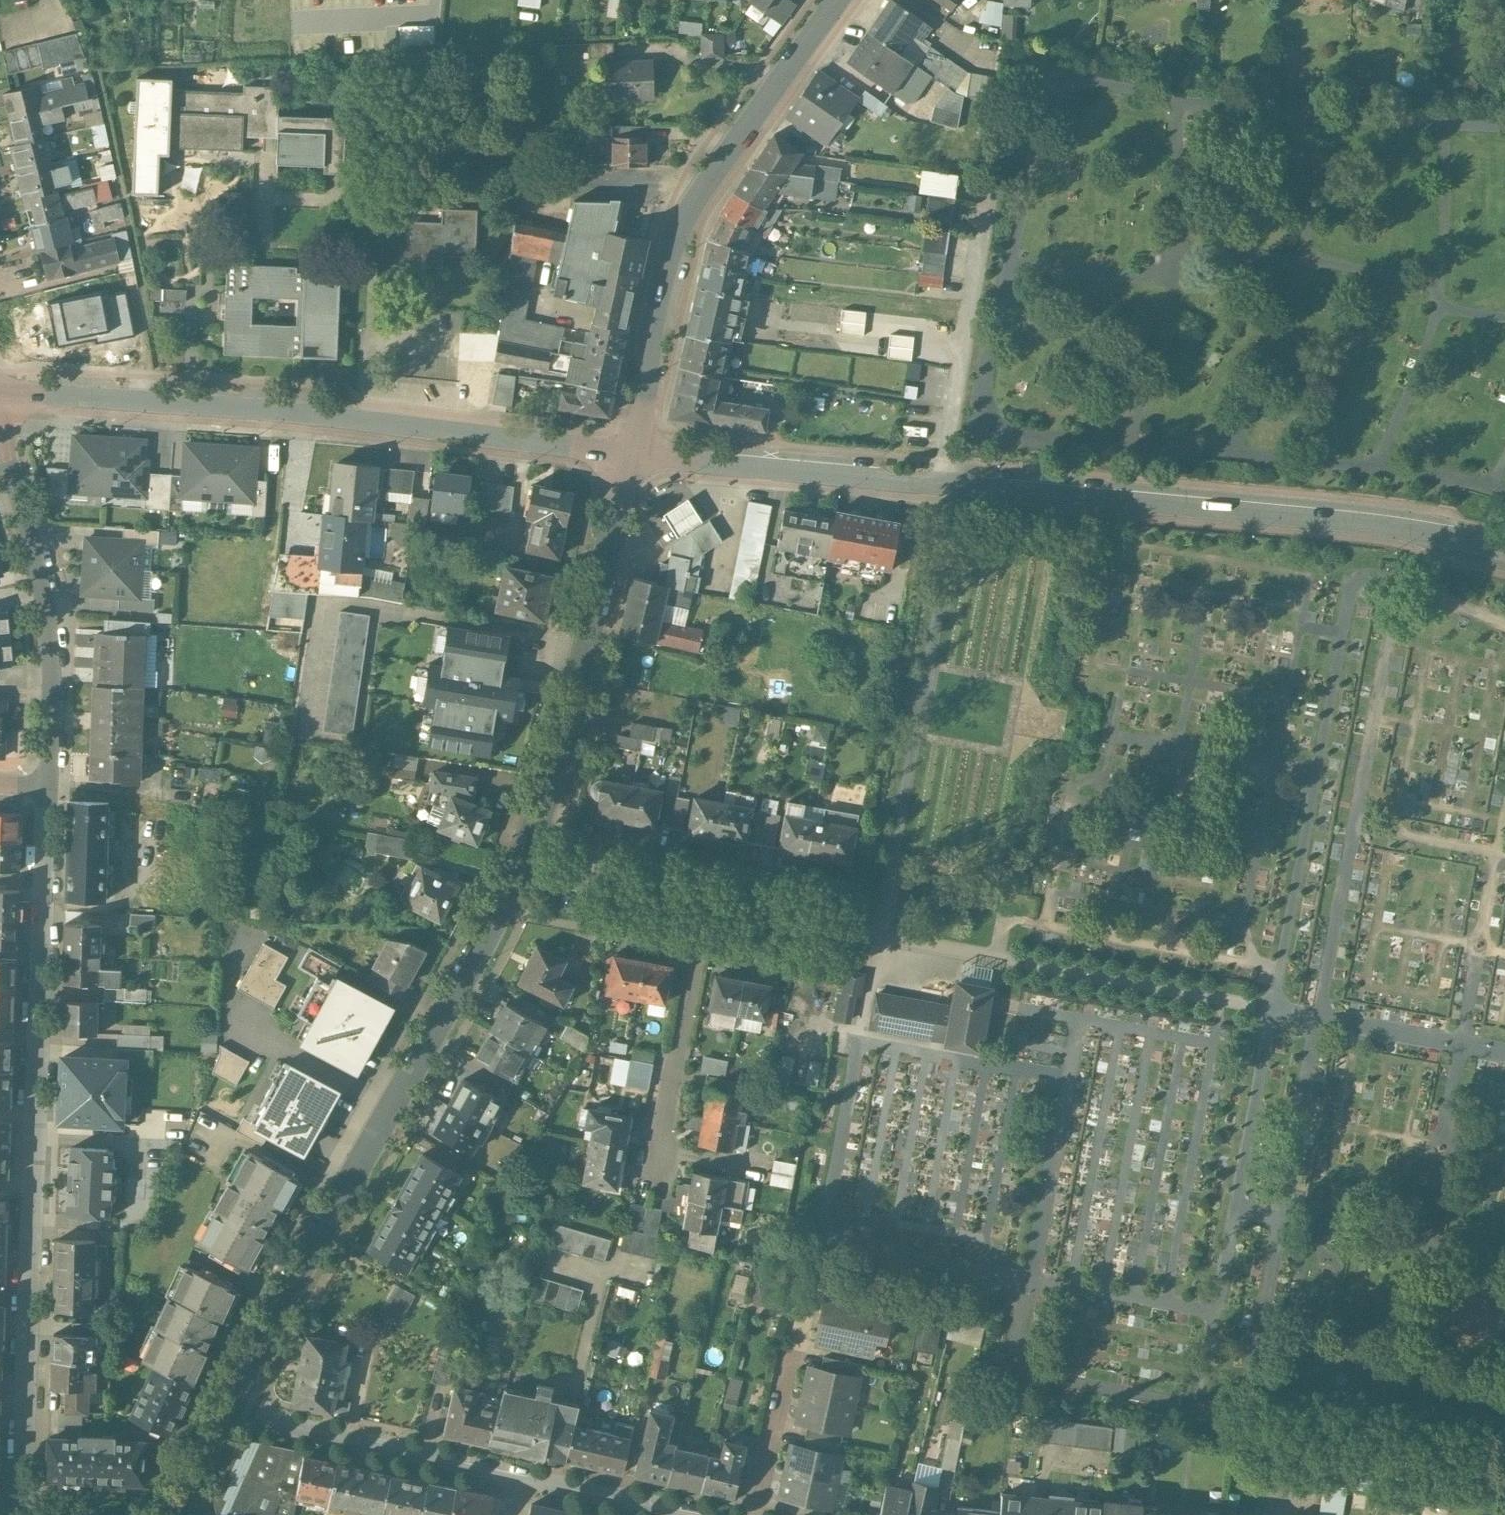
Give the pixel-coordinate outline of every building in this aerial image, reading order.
[(751,1),(772,16),(784,0),(752,0),(751,1)] [(894,0),(888,0),(868,31),(900,52),(913,61),(916,63),(929,44),(921,39),(912,33),(921,18),(894,0)] [(952,10),(959,0),(937,0),(952,10)] [(992,14),(991,17),(999,18),(1001,1),(997,0),(985,0),(983,13),(992,14)] [(1196,7),(1209,8),(1210,0),(1197,0),(1196,7)] [(1405,2),(1403,9),(1424,10),(1425,0),(1405,0),(1405,2)] [(931,24),(921,18),(912,33),(921,39),(931,24)] [(900,52),(868,31),(847,63),(906,103),(914,100),(932,75),(916,63),(906,78),(902,76),(913,61),(900,52)] [(77,33),(4,51),(10,75),(44,66),(44,67),(85,57),(77,33)] [(723,57),(723,35),(709,35),(708,33),(705,33),(706,35),(704,35),(704,57),(723,57)] [(614,41),(590,42),(591,58),(615,56),(614,41)] [(969,72),(930,43),(929,44),(916,63),(932,75),(955,93),(965,96),(969,73),(969,72)] [(653,59),(611,62),(613,100),(655,97),(653,59)] [(855,97),(818,72),(807,87),(808,87),(788,116),(827,143),(837,128),(834,126),(855,97)] [(994,76),(970,72),(969,73),(965,96),(989,100),(994,76)] [(72,75),(60,78),(62,86),(47,90),(50,104),(36,108),(37,112),(62,106),(88,99),(84,81),(74,83),(72,75)] [(245,91),(172,89),(170,148),(243,150),(244,136),(279,137),(280,116),(280,109),(281,86),(245,85),(245,91)] [(960,98),(945,87),(939,95),(954,107),(960,98)] [(31,88),(5,94),(11,119),(37,112),(36,108),(50,104),(47,90),(32,94),(31,88)] [(886,105),(865,90),(858,99),(879,114),(886,105)] [(88,99),(62,106),(64,114),(78,110),(79,116),(84,114),(87,127),(91,126),(104,123),(98,96),(88,99)] [(959,113),(933,105),(930,120),(957,127),(959,113)] [(62,106),(37,112),(39,118),(53,114),(55,122),(65,119),(64,114),(62,106)] [(37,112),(11,119),(17,145),(44,139),(43,134),(57,130),(55,122),(53,114),(39,118),(37,112)] [(327,117),(280,116),(279,137),(279,164),(345,165),(347,117),(334,117),(334,115),(327,115),(327,117)] [(104,123),(91,126),(96,147),(109,144),(104,123)] [(646,125),(612,125),(612,136),(612,137),(646,137),(646,125)] [(808,142),(791,132),(785,142),(801,152),(808,142)] [(842,169),(794,163),(801,152),(785,142),(774,135),(751,169),(810,178),(836,181),(840,182),(842,169)] [(646,137),(612,137),(612,136),(611,137),(610,163),(647,164),(647,137),(646,137)] [(44,139),(17,145),(24,172),(51,165),(44,139)] [(51,165),(24,172),(30,199),(58,192),(56,186),(69,183),(65,167),(52,170),(51,165)] [(115,167),(98,171),(100,181),(116,176),(115,167)] [(810,178),(751,169),(734,193),(762,209),(773,194),(783,195),(803,197),(810,178)] [(958,175),(923,170),(919,193),(929,194),(955,198),(958,175)] [(836,181),(810,178),(803,197),(834,200),(836,181)] [(87,189),(59,196),(58,192),(30,199),(36,223),(64,216),(62,211),(89,204),(91,204),(89,197),(87,189)] [(118,191),(89,197),(91,204),(89,204),(90,209),(120,202),(118,191)] [(762,209),(734,193),(722,213),(749,229),(752,223),(756,226),(768,209),(762,209)] [(783,195),(773,194),(762,209),(768,209),(771,209),(783,195)] [(955,198),(929,194),(927,209),(953,213),(956,198),(955,198)] [(647,241),(618,234),(619,234),(615,233),(615,232),(622,204),(622,201),(574,200),(568,230),(560,262),(553,294),(562,296),(562,297),(565,298),(565,297),(587,302),(596,304),(592,321),(627,328),(627,329),(636,290),(635,290),(639,275),(640,275),(647,241)] [(120,202),(110,205),(113,218),(124,216),(121,202),(120,202)] [(113,218),(110,205),(101,207),(104,220),(113,218)] [(443,223),(383,220),(382,258),(444,261),(445,249),(477,250),(479,210),(444,208),(443,223)] [(749,229),(722,213),(708,240),(735,248),(740,250),(749,229)] [(36,223),(31,224),(38,251),(43,250),(43,249),(73,242),(67,216),(64,216),(36,223)] [(568,230),(516,219),(510,260),(535,264),(537,257),(560,262),(568,230)] [(950,231),(926,227),(923,251),(924,251),(946,254),(950,231)] [(73,242),(43,249),(43,250),(49,277),(78,270),(78,269),(118,260),(118,259),(133,256),(127,229),(111,233),(113,239),(83,247),(82,247),(81,240),(73,242)] [(735,248),(708,240),(702,262),(746,273),(752,255),(740,250),(735,248)] [(946,254),(924,251),(923,261),(945,264),(946,254)] [(565,327),(524,319),(535,264),(510,260),(499,334),(498,340),(558,352),(561,339),(562,339),(565,327)] [(945,264),(923,261),(922,273),(944,276),(945,264)] [(746,273),(702,262),(697,285),(740,297),(746,273)] [(298,268),(228,265),(225,355),(294,357),(294,352),(303,352),(302,357),(338,359),(342,269),(306,268),(306,272),(297,272),(298,268)] [(922,273),(920,273),(918,285),(942,288),(944,276),(922,273)] [(185,296),(184,285),(160,285),(160,297),(185,296)] [(740,297),(697,285),(687,334),(725,340),(726,340),(729,340),(731,340),(740,297)] [(109,290),(48,302),(57,347),(95,340),(96,342),(136,335),(127,290),(110,293),(109,290)] [(456,374),(458,308),(393,305),(392,322),(377,322),(375,350),(389,350),(388,371),(456,374)] [(837,306),(836,328),(863,329),(863,307),(837,306)] [(627,328),(592,321),(592,322),(588,344),(562,339),(561,339),(558,352),(565,354),(619,364),(627,329),(627,328)] [(910,357),(914,334),(887,329),(883,352),(910,357)] [(499,334),(460,333),(460,357),(495,358),(498,340),(499,334)] [(725,340),(687,334),(679,368),(722,373),(729,340),(726,340),(725,340)] [(498,340),(495,358),(495,360),(562,373),(565,354),(558,352),(498,340)] [(619,364),(565,354),(562,373),(574,375),(583,369),(580,386),(614,391),(619,364)] [(722,373),(679,368),(669,417),(714,424),(714,421),(719,399),(724,373),(722,373)] [(509,387),(498,385),(496,404),(506,405),(509,387)] [(614,391),(580,386),(577,404),(571,392),(559,390),(556,406),(609,415),(614,391)] [(756,405),(719,399),(714,421),(753,427),(756,405)] [(768,407),(756,405),(753,427),(765,429),(768,407)] [(110,438),(74,435),(74,448),(76,448),(75,456),(73,456),(71,486),(89,487),(89,492),(106,494),(110,438)] [(145,440),(110,438),(106,494),(124,495),(124,490),(146,491),(148,461),(142,460),(143,453),(145,453),(145,440)] [(222,445),(186,443),(184,475),(182,491),(183,491),(201,492),(200,497),(218,498),(222,445)] [(257,448),(222,445),(218,498),(235,500),(236,495),(254,496),(255,479),(257,448)] [(377,466),(336,462),(331,514),(366,518),(372,518),(377,466)] [(415,470),(389,468),(387,492),(412,494),(415,470)] [(472,477),(436,472),(432,504),(468,508),(472,477)] [(184,475),(172,474),(169,509),(182,510),(183,491),(182,491),(184,475)] [(267,480),(255,479),(254,496),(252,515),(265,516),(267,480)] [(489,483),(476,481),(473,504),(486,507),(489,483)] [(514,486),(489,483),(486,507),(511,513),(514,486)] [(574,493),(534,484),(526,516),(535,518),(566,525),(567,525),(574,493)] [(430,499),(412,496),(408,523),(406,533),(414,535),(426,538),(429,527),(426,527),(430,499)] [(702,521),(688,499),(664,514),(678,536),(702,521)] [(772,505),(750,500),(730,597),(753,601),(763,548),(772,505)] [(835,518),(784,509),(777,547),(829,556),(836,518),(835,518)] [(868,516),(836,510),(835,518),(836,518),(829,556),(828,558),(859,563),(868,516)] [(366,518),(331,514),(325,513),(322,545),(320,566),(361,570),(366,518)] [(900,522),(868,516),(859,563),(891,569),(900,522)] [(566,525),(535,518),(528,549),(559,556),(566,525)] [(710,520),(673,543),(668,564),(662,562),(657,583),(668,585),(668,586),(689,591),(694,592),(703,553),(722,540),(710,520)] [(408,523),(395,521),(393,534),(402,542),(413,544),(414,535),(406,533),(408,523)] [(160,530),(124,528),(123,540),(143,541),(143,542),(159,543),(160,530)] [(123,540),(87,537),(85,565),(141,569),(143,542),(143,541),(123,540)] [(316,556),(292,554),(292,560),(279,559),(273,590),(318,593),(320,582),(360,584),(361,584),(361,579),(361,570),(320,566),(322,545),(317,545),(316,556)] [(829,556),(777,547),(773,572),(824,581),(828,558),(829,556)] [(141,569),(85,565),(83,593),(119,596),(139,597),(141,569)] [(554,576),(507,566),(497,609),(545,620),(554,576)] [(657,583),(633,577),(626,606),(663,614),(666,603),(685,608),(689,591),(668,586),(668,585),(657,583)] [(405,588),(361,579),(361,584),(360,584),(359,596),(360,596),(373,597),(402,603),(405,588)] [(360,584),(320,582),(318,593),(359,596),(360,584)] [(139,597),(119,596),(119,608),(154,610),(155,598),(139,597)] [(327,664),(354,670),(368,613),(341,606),(327,664)] [(663,614),(626,606),(620,633),(657,642),(662,621),(663,614)] [(11,638),(10,631),(9,617),(8,610),(0,611),(0,639),(11,638)] [(150,622),(118,620),(118,632),(144,633),(150,633),(150,622)] [(703,631),(662,621),(657,642),(699,651),(703,631)] [(716,621),(710,648),(722,651),(728,624),(716,621)] [(508,636),(450,626),(449,625),(448,625),(448,626),(448,627),(449,627),(442,665),(431,663),(432,663),(431,663),(431,662),(430,662),(430,664),(424,702),(423,702),(423,703),(423,704),(424,704),(424,703),(425,703),(436,705),(429,744),(429,743),(429,744),(428,744),(428,745),(429,746),(430,745),(489,754),(488,755),(489,755),(490,756),(491,754),(490,754),(490,753),(496,715),(511,718),(512,718),(512,719),(513,719),(513,718),(513,717),(512,717),(513,716),(512,716),(518,679),(519,679),(519,678),(520,679),(520,677),(519,677),(518,677),(518,678),(503,675),(509,637),(510,637),(510,636),(510,637),(510,635),(509,635),(508,635),(508,636)] [(77,626),(76,645),(86,646),(86,627),(77,626)] [(118,632),(114,632),(114,633),(97,633),(96,647),(99,647),(97,682),(142,684),(144,633),(118,632)] [(0,639),(0,667),(14,665),(13,658),(12,644),(11,638),(0,639)] [(97,682),(94,682),(93,711),(92,711),(91,722),(92,722),(91,751),(139,752),(140,737),(134,737),(136,700),(141,700),(142,684),(97,682)] [(660,727),(633,722),(630,736),(658,741),(660,728),(660,727)] [(672,730),(660,728),(658,741),(669,743),(672,730)] [(641,739),(618,734),(616,745),(638,750),(641,739)] [(139,752),(91,751),(90,775),(121,776),(121,779),(138,779),(139,752)] [(419,757),(396,754),(394,765),(417,769),(419,757)] [(824,762),(809,760),(806,776),(821,779),(824,762)] [(417,769),(394,765),(392,777),(415,780),(417,769)] [(209,775),(179,770),(178,777),(208,782),(209,775)] [(415,780),(392,777),(391,787),(413,791),(415,780)] [(633,786),(601,780),(599,780),(597,781),(595,783),(594,784),(593,785),(592,787),(592,789),(592,791),(593,792),(594,794),(595,795),(596,797),(598,798),(601,798),(598,815),(627,820),(633,786)] [(662,791),(633,786),(627,820),(655,826),(662,791)] [(451,796),(438,791),(433,805),(445,810),(451,796)] [(752,808),(754,796),(737,793),(735,804),(752,808)] [(678,797),(665,794),(660,826),(672,828),(678,797)] [(445,810),(438,830),(477,845),(481,836),(484,836),(486,835),(488,835),(489,834),(490,832),(491,829),(491,826),(490,824),(489,823),(487,821),(491,812),(451,796),(445,810)] [(689,799),(678,797),(672,828),(683,830),(689,799)] [(724,802),(695,797),(689,832),(717,837),(724,802)] [(108,801),(70,800),(67,897),(105,898),(108,801)] [(735,804),(724,802),(717,837),(746,842),(752,808),(735,804)] [(804,806),(788,802),(786,814),(802,817),(804,806)] [(825,808),(823,821),(814,819),(808,854),(849,862),(858,815),(825,808)] [(756,811),(750,842),(762,844),(768,813),(756,811)] [(0,812),(0,841),(21,842),(22,813),(0,812)] [(780,815),(768,813),(762,844),(774,847),(780,815)] [(802,817),(786,814),(779,849),(808,854),(814,819),(802,817)] [(410,840),(380,835),(377,852),(406,858),(410,840)] [(0,841),(0,868),(20,869),(21,842),(0,841)] [(432,871),(416,863),(398,896),(439,918),(457,884),(450,881),(452,876),(434,866),(432,871)] [(0,890),(0,918),(18,919),(19,891),(0,890)] [(305,896),(290,895),(290,905),(305,906),(305,896)] [(155,915),(131,913),(130,925),(154,927),(155,915)] [(0,918),(0,945),(17,946),(18,919),(0,918)] [(101,925),(66,923),(64,953),(99,955),(101,925)] [(426,950),(410,941),(409,941),(390,938),(373,967),(406,986),(426,950)] [(289,956),(264,942),(238,988),(274,1008),(287,985),(276,979),(289,956)] [(567,962),(538,946),(518,984),(564,1007),(574,987),(558,979),(567,962)] [(342,965),(310,947),(299,967),(317,977),(318,976),(330,983),(334,977),(335,977),(342,965)] [(99,955),(64,953),(63,984),(98,986),(99,955)] [(0,958),(0,986),(16,987),(17,958),(0,958)] [(631,961),(617,958),(610,994),(639,999),(646,960),(635,958),(631,961)] [(657,962),(646,960),(639,999),(667,1004),(673,969),(659,966),(657,962)] [(121,971),(105,970),(104,987),(120,988),(121,971)] [(865,974),(847,970),(843,992),(850,994),(861,996),(865,974)] [(335,977),(334,977),(330,983),(318,976),(317,977),(304,1001),(306,1002),(299,1015),(315,1024),(313,1028),(316,1029),(310,1040),(307,1039),(306,1041),(310,1043),(356,1069),(369,1044),(371,1045),(378,1033),(376,1032),(390,1008),(335,977)] [(717,976),(711,1009),(714,1010),(711,1024),(736,1028),(738,1015),(744,981),(717,976)] [(772,986),(744,981),(738,1015),(766,1020),(772,986)] [(953,1007),(876,993),(870,1026),(947,1040),(946,1044),(980,1050),(991,988),(990,987),(989,990),(959,984),(959,982),(958,981),(953,1007)] [(0,986),(0,1023),(14,1024),(16,987),(0,986)] [(120,988),(104,987),(103,1001),(145,1004),(146,989),(120,988)] [(840,991),(834,1020),(845,1022),(850,994),(843,992),(840,991)] [(97,1004),(63,1002),(62,1032),(95,1034),(97,1004)] [(545,1027),(506,1004),(490,1031),(526,1052),(533,1041),(536,1043),(545,1027)] [(151,1025),(125,1024),(125,1033),(151,1034),(151,1025)] [(588,1037),(567,1025),(560,1037),(585,1051),(588,1037)] [(526,1052),(490,1031),(474,1059),(498,1073),(514,1082),(523,1065),(520,1063),(526,1052)] [(151,1034),(125,1033),(124,1045),(165,1047),(166,1035),(151,1034)] [(219,1035),(203,1034),(202,1050),(218,1051),(219,1035)] [(607,1039),(607,1048),(624,1050),(625,1040),(607,1039)] [(0,1042),(0,1070),(13,1070),(14,1042),(0,1042)] [(250,1061),(220,1044),(220,1045),(220,1053),(213,1072),(236,1085),(250,1061)] [(154,1049),(118,1048),(117,1060),(126,1060),(126,1061),(153,1062),(154,1049)] [(654,1054),(632,1050),(630,1061),(652,1065),(654,1054)] [(776,1074),(791,1077),(795,1055),(779,1052),(776,1074)] [(117,1060),(63,1057),(61,1090),(124,1094),(126,1061),(126,1060),(117,1060)] [(730,1061),(708,1057),(706,1074),(727,1077),(730,1061)] [(630,1061),(629,1061),(625,1087),(647,1091),(652,1065),(630,1061)] [(336,1091),(285,1062),(283,1065),(287,1067),(278,1082),(275,1080),(261,1105),(264,1106),(256,1121),(253,1119),(252,1121),(251,1122),(270,1132),(303,1151),(316,1126),(322,1130),(328,1119),(322,1115),(336,1091)] [(12,1098),(13,1070),(0,1070),(0,1097),(12,1098)] [(514,1082),(498,1073),(493,1082),(519,1097),(524,1088),(514,1082)] [(501,1099),(464,1079),(449,1105),(490,1128),(493,1123),(488,1121),(501,1099)] [(124,1094),(61,1090),(59,1122),(122,1125),(124,1094)] [(748,1097),(709,1090),(704,1117),(743,1125),(748,1097)] [(0,1097),(0,1105),(12,1105),(12,1098),(0,1097)] [(449,1105),(434,1132),(471,1152),(483,1131),(487,1133),(490,1128),(449,1105)] [(630,1118),(590,1111),(585,1137),(592,1138),(625,1144),(630,1118)] [(704,1117),(691,1115),(689,1126),(701,1129),(698,1144),(731,1151),(732,1148),(745,1151),(750,1126),(704,1117)] [(270,1132),(251,1122),(252,1121),(244,1117),(237,1130),(263,1145),(270,1132)] [(0,1120),(0,1148),(10,1148),(11,1121),(0,1120)] [(625,1144),(592,1138),(584,1183),(603,1187),(602,1189),(619,1192),(621,1176),(619,1176),(625,1144)] [(109,1149),(71,1147),(71,1160),(69,1160),(69,1171),(68,1190),(67,1202),(68,1202),(67,1215),(105,1217),(105,1208),(111,1208),(112,1199),(115,1199),(117,1167),(114,1167),(114,1158),(108,1158),(109,1149)] [(0,1148),(0,1176),(9,1176),(10,1148),(0,1148)] [(249,1150),(232,1180),(230,1179),(212,1210),(215,1211),(198,1241),(247,1268),(265,1236),(262,1235),(278,1208),(280,1209),(298,1178),(249,1150)] [(423,1153),(368,1250),(406,1271),(421,1244),(426,1247),(431,1238),(426,1235),(442,1206),(447,1209),(450,1204),(445,1201),(460,1174),(423,1153)] [(795,1164),(775,1160),(772,1173),(793,1177),(795,1164)] [(747,1181),(693,1171),(690,1186),(677,1184),(675,1197),(734,1208),(742,1209),(747,1181)] [(793,1177),(772,1173),(770,1184),(790,1188),(793,1177)] [(0,1190),(0,1216),(8,1217),(9,1190),(0,1190)] [(734,1208),(675,1197),(672,1212),(685,1214),(683,1227),(691,1228),(689,1244),(714,1251),(720,1218),(732,1220),(734,1208)] [(648,1206),(633,1203),(629,1226),(644,1229),(648,1206)] [(662,1209),(648,1206),(644,1229),(644,1231),(658,1235),(662,1209)] [(565,1226),(554,1223),(548,1246),(558,1249),(565,1226)] [(576,1230),(565,1226),(558,1249),(570,1252),(576,1230)] [(658,1235),(626,1228),(620,1250),(655,1258),(660,1236),(658,1235)] [(588,1233),(576,1230),(570,1252),(582,1255),(588,1233)] [(600,1236),(588,1233),(582,1255),(593,1259),(600,1236)] [(600,1236),(593,1259),(604,1262),(611,1240),(600,1236)] [(95,1240),(56,1239),(54,1310),(93,1311),(95,1240)] [(186,1266),(172,1297),(169,1296),(154,1327),(157,1329),(143,1360),(155,1366),(194,1383),(209,1351),(206,1349),(219,1320),(222,1322),(237,1289),(186,1265),(186,1266)] [(550,1279),(539,1276),(531,1303),(542,1306),(543,1301),(550,1279)] [(561,1282),(550,1279),(543,1301),(555,1305),(561,1282)] [(573,1286),(561,1282),(555,1305),(566,1308),(573,1286)] [(415,1295),(396,1284),(382,1309),(393,1314),(402,1318),(415,1295)] [(865,1294),(831,1285),(828,1299),(863,1306),(865,1294)] [(584,1289),(573,1286),(566,1308),(578,1311),(584,1289)] [(863,1306),(828,1299),(827,1303),(825,1303),(816,1342),(871,1354),(874,1340),(885,1342),(889,1325),(878,1323),(881,1310),(863,1306)] [(948,1320),(947,1338),(982,1339),(982,1321),(948,1320)] [(104,1322),(72,1322),(72,1334),(103,1336),(104,1322)] [(938,1332),(920,1327),(917,1342),(936,1346),(938,1332)] [(72,1334),(54,1333),(53,1361),(93,1363),(93,1350),(102,1351),(103,1336),(72,1334)] [(347,1344),(308,1336),(293,1403),(332,1412),(335,1398),(347,1344)] [(463,1342),(444,1337),(439,1354),(454,1358),(458,1359),(463,1342)] [(687,1343),(671,1339),(662,1379),(678,1382),(687,1343)] [(439,1354),(431,1379),(447,1384),(454,1358),(439,1354)] [(859,1364),(824,1356),(821,1369),(856,1377),(859,1364)] [(93,1363),(53,1361),(51,1387),(69,1388),(86,1389),(87,1369),(96,1370),(97,1363),(93,1363)] [(194,1383),(155,1366),(131,1416),(170,1434),(179,1414),(181,1415),(186,1404),(184,1404),(194,1383)] [(821,1369),(811,1367),(805,1395),(852,1405),(858,1378),(821,1369)] [(723,1400),(735,1402),(740,1377),(728,1374),(723,1400)] [(522,1390),(507,1387),(500,1409),(490,1443),(489,1446),(503,1449),(506,1447),(513,1448),(512,1451),(543,1457),(547,1456),(552,1457),(554,1456),(555,1452),(560,1453),(569,1454),(576,1426),(580,1406),(570,1403),(551,1399),(554,1386),(539,1383),(536,1396),(522,1393),(522,1390)] [(485,1393),(457,1387),(447,1433),(490,1443),(500,1409),(482,1405),(485,1393)] [(86,1389),(69,1388),(68,1411),(85,1412),(86,1389)] [(852,1405),(805,1395),(799,1422),(808,1424),(843,1432),(846,1432),(852,1405)] [(352,1401),(335,1398),(332,1412),(348,1415),(352,1401)] [(674,1415),(650,1410),(644,1436),(667,1441),(674,1415)] [(1113,1426),(1040,1417),(1037,1441),(1110,1450),(1111,1443),(1113,1426)] [(634,1427),(616,1423),(613,1435),(631,1439),(634,1427)] [(843,1432),(808,1424),(806,1436),(841,1443),(843,1432)] [(613,1435),(576,1426),(569,1454),(567,1460),(623,1475),(631,1439),(613,1435)] [(1135,1429),(1113,1426),(1111,1443),(1133,1445),(1135,1429)] [(48,1458),(144,1461),(146,1441),(115,1440),(115,1437),(80,1435),(80,1438),(49,1436),(48,1458)] [(667,1441),(644,1436),(635,1477),(669,1485),(670,1481),(678,1448),(679,1444),(667,1441)] [(841,1443),(806,1436),(803,1447),(838,1455),(841,1443)] [(961,1441),(948,1438),(941,1467),(955,1470),(961,1441)] [(723,1458),(712,1455),(704,1488),(737,1496),(748,1446),(727,1442),(723,1458)] [(234,1468),(233,1468),(233,1470),(221,1495),(225,1497),(233,1508),(230,1514),(275,1514),(286,1490),(256,1476),(268,1448),(245,1443),(234,1468)] [(803,1447),(793,1445),(788,1471),(834,1482),(840,1456),(803,1447)] [(275,1514),(295,1514),(298,1497),(305,1456),(268,1448),(256,1476),(286,1490),(275,1514)] [(712,1455),(678,1448),(670,1481),(704,1488),(712,1455)] [(338,1463),(305,1456),(298,1497),(330,1504),(338,1463)] [(144,1461),(48,1458),(47,1478),(66,1479),(66,1477),(79,1478),(79,1480),(97,1481),(97,1479),(125,1480),(125,1482),(143,1483),(144,1461)] [(1401,1460),(1380,1458),(1379,1470),(1378,1469),(1377,1475),(1375,1499),(1396,1502),(1399,1478),(1401,1460)] [(1447,1466),(1418,1462),(1415,1481),(1413,1503),(1443,1507),(1447,1466)] [(338,1463),(330,1504),(328,1512),(329,1512),(344,1514),(371,1514),(373,1507),(386,1510),(393,1474),(338,1463)] [(834,1482),(788,1471),(782,1497),(792,1500),(827,1507),(829,1508),(834,1482)] [(393,1474),(386,1510),(411,1514),(422,1514),(429,1482),(393,1474)] [(1375,1480),(1353,1477),(1351,1488),(1373,1492),(1375,1480)] [(909,1503),(907,1503),(905,1514),(934,1514),(936,1510),(934,1509),(939,1487),(914,1481),(912,1491),(909,1503)] [(429,1482),(422,1514),(452,1514),(458,1488),(429,1482)] [(1325,1484),(1319,1514),(1342,1514),(1347,1488),(1325,1484)] [(886,1485),(880,1514),(905,1514),(907,1503),(909,1503),(912,1491),(886,1485)] [(458,1488),(452,1514),(490,1514),(494,1495),(458,1488)] [(1003,1495),(1001,1514),(1044,1514),(1045,1499),(1003,1495)] [(984,1501),(962,1498),(961,1507),(983,1510),(984,1501)] [(1045,1499),(1044,1514),(1103,1514),(1104,1505),(1045,1499)] [(1104,1499),(1104,1505),(1103,1514),(1142,1514),(1142,1509),(1143,1503),(1104,1499)] [(792,1500),(789,1511),(806,1514),(825,1514),(827,1507),(792,1500)] [(534,1504),(531,1514),(587,1514),(534,1504)]
